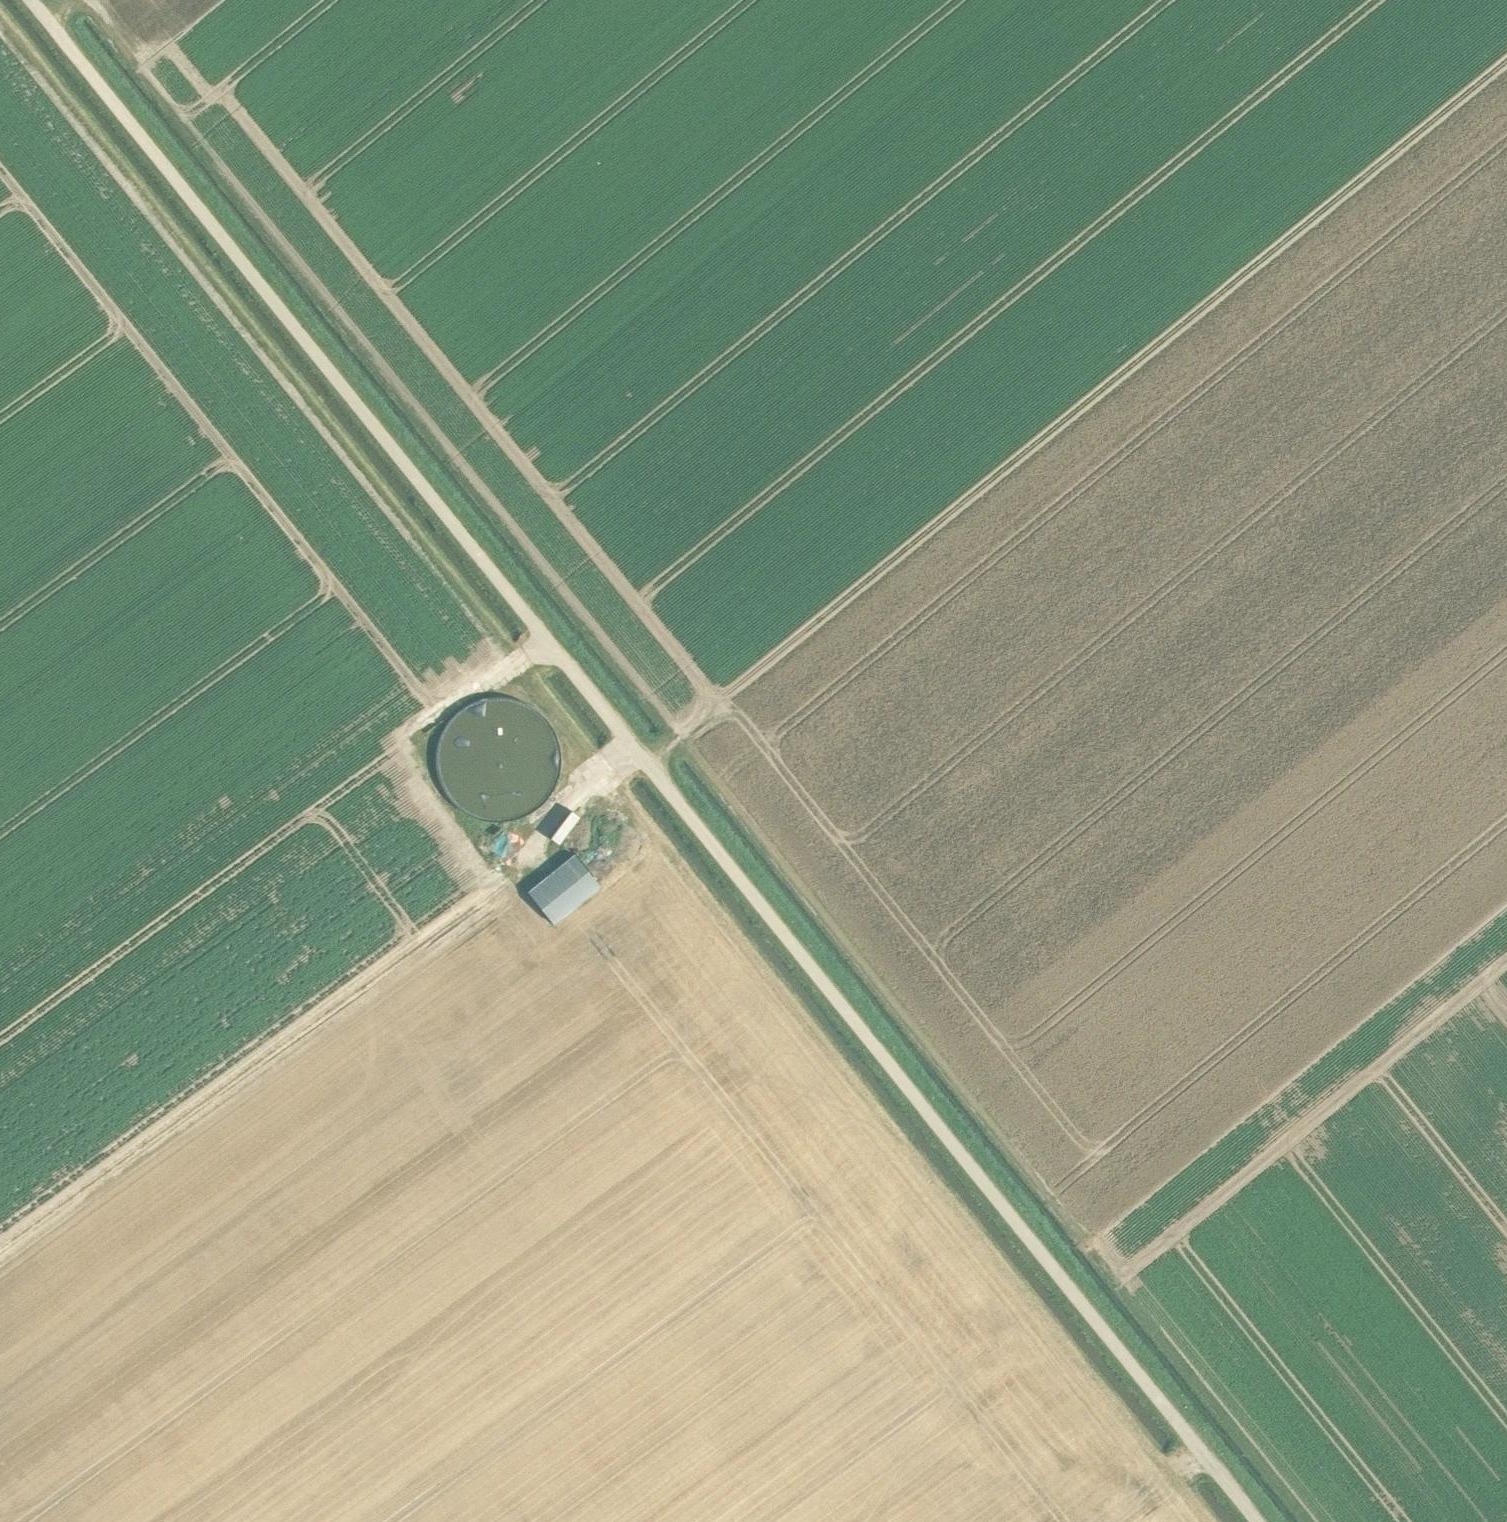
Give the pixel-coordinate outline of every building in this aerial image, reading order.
[(475,713),(498,789),(545,774),(530,724),(525,726),(516,700),(475,713)] [(553,923),(600,886),(575,854),(528,891),(553,923)]
